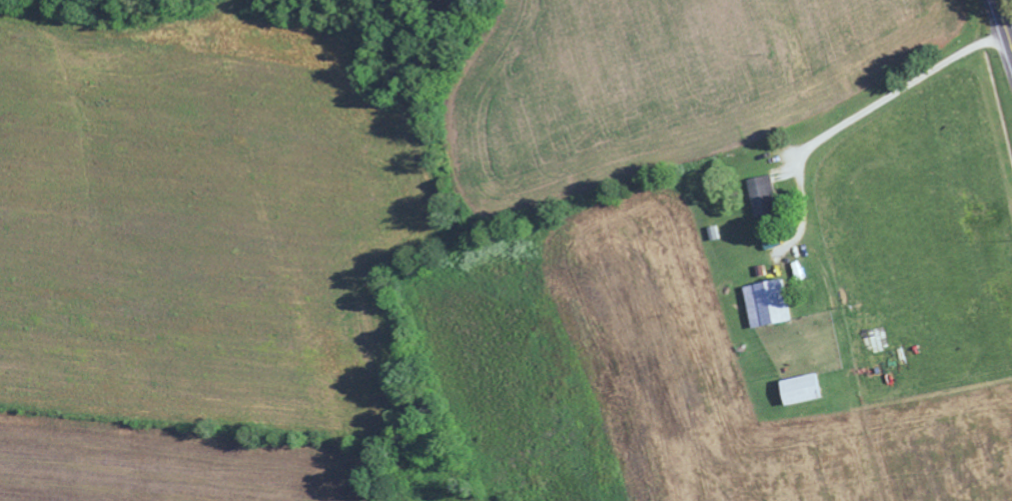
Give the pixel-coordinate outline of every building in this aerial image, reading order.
[(784,211),(776,175),(755,180),(762,216),(784,211)] [(751,285),(759,328),(800,320),(791,277),(751,285)] [(834,397),(829,372),(792,379),(797,404),(834,397)]
